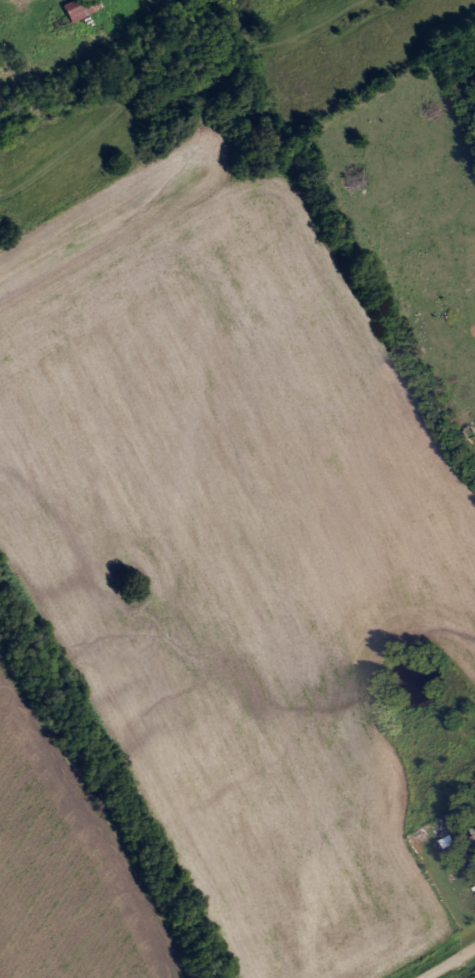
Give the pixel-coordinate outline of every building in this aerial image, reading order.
[(67,6),(79,0),(104,0),(108,7),(76,24),(67,6)]
